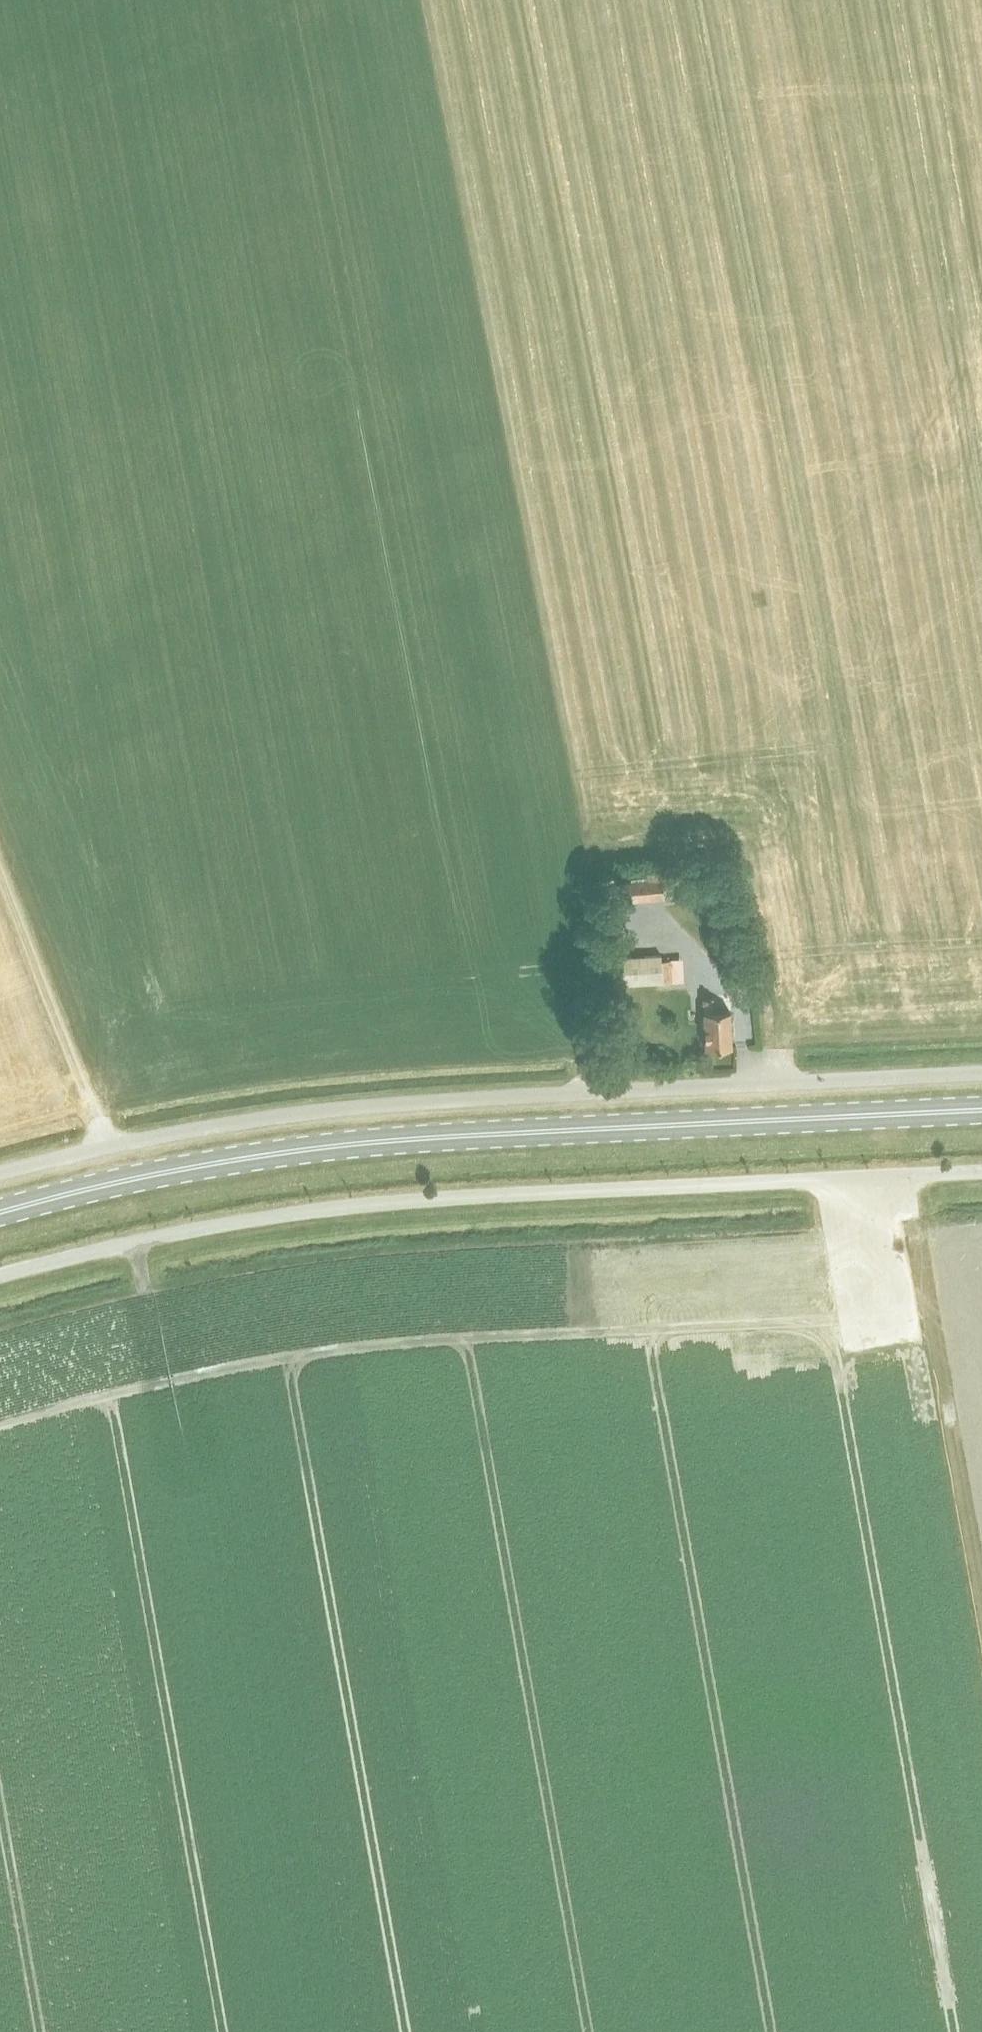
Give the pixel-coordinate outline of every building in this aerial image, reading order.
[(681,860),(661,862),(662,874),(682,872),(681,860)] [(652,898),(663,897),(661,875),(646,876),(647,880),(620,883),(621,901),(652,898)] [(659,955),(627,957),(604,958),(605,984),(669,981),(668,959),(660,960),(659,955)] [(701,998),(704,1047),(731,1046),(729,1010),(713,1010),(712,997),(701,998)]
